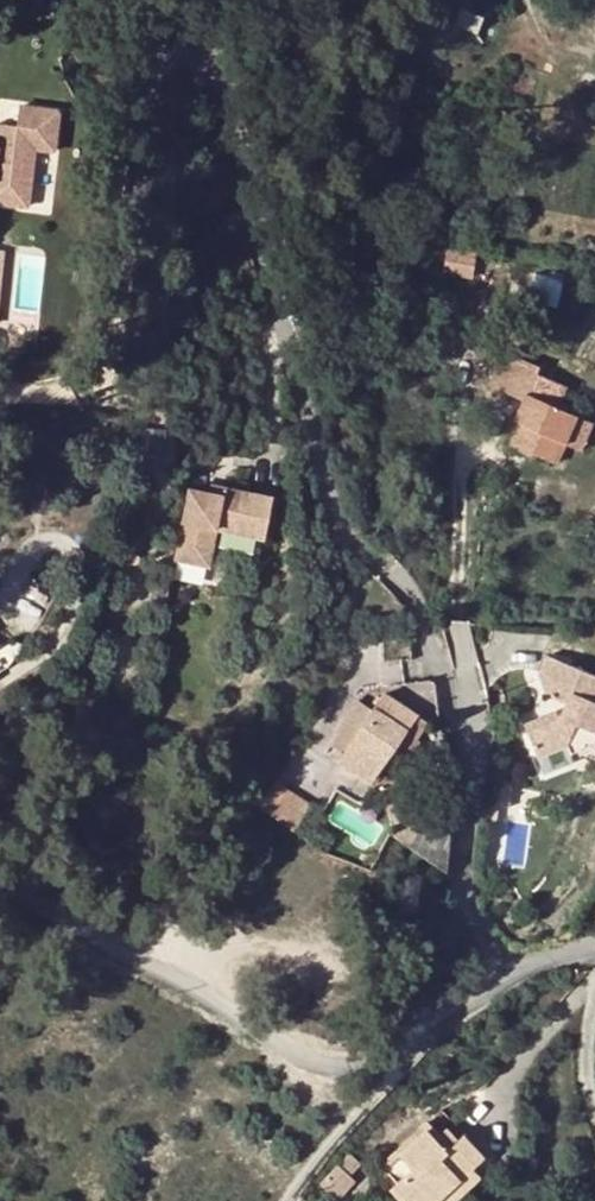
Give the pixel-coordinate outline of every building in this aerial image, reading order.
[(462,9),(457,24),(477,31),(482,17),(462,9)] [(26,210),(33,151),(53,154),(58,114),(18,109),(16,129),(0,127),(0,206),(26,210)] [(448,251),(444,272),(469,277),(472,255),(448,251)] [(560,441),(574,448),(585,420),(554,407),(562,386),(535,373),(538,367),(506,353),(491,386),(522,399),(518,408),(522,410),(507,446),(529,456),(532,452),(552,462),(560,441)] [(593,423),(585,420),(574,448),(583,452),(593,423)] [(215,503),(181,495),(166,559),(198,567),(208,530),(256,542),(258,542),(268,502),(218,489),(215,503)] [(198,567),(166,559),(164,568),(196,575),(198,567)] [(580,763),(594,756),(594,679),(556,663),(547,684),(553,703),(571,711),(567,725),(560,724),(530,741),(545,770),(576,755),(580,763)] [(337,738),(380,765),(386,755),(412,714),(381,695),(372,710),(356,700),(335,733),(337,738)] [(425,722),(412,714),(386,755),(401,764),(416,739),(415,737),(425,722)] [(380,765),(337,738),(330,749),(344,757),(339,765),(368,784),(380,765)] [(314,807),(274,780),(267,794),(260,807),(296,833),(314,807)] [(470,1169),(483,1157),(462,1135),(450,1146),(429,1123),(382,1167),(395,1183),(390,1188),(402,1200),(436,1200),(470,1169)] [(350,1155),(341,1166),(349,1174),(360,1163),(350,1155)] [(324,1185),(338,1198),(355,1181),(349,1174),(341,1166),(324,1185)] [(436,1200),(455,1200),(480,1179),(470,1169),(436,1200)]
